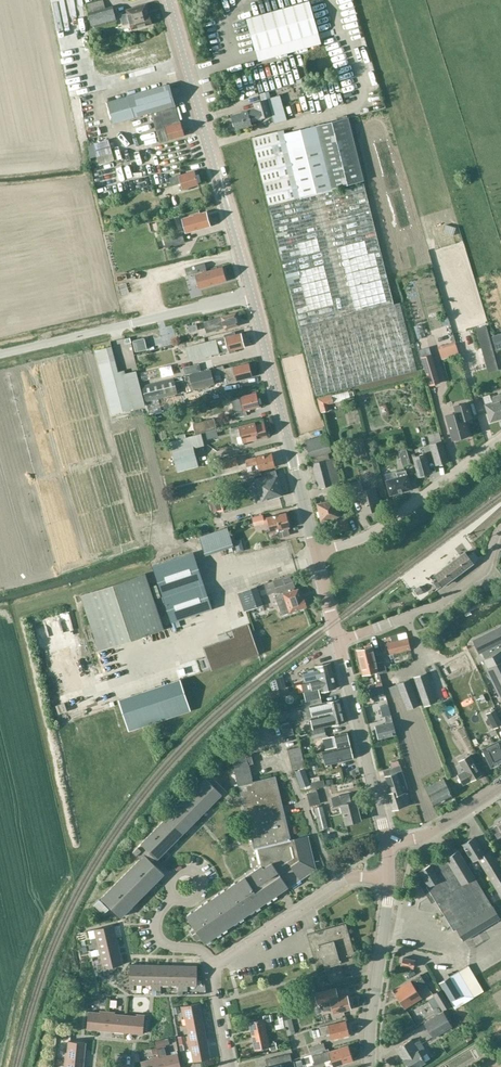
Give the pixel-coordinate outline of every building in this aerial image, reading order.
[(117,20),(113,6),(105,8),(103,0),(102,0),(86,4),(92,27),(117,20)] [(318,32),(309,1),(246,18),(255,50),(318,32)] [(132,29),(152,24),(149,13),(148,14),(145,4),(126,9),(127,13),(120,15),(122,25),(130,23),(132,29)] [(292,63),(257,69),(258,72),(244,74),(247,92),(295,84),(292,63)] [(169,84),(107,102),(113,123),(134,117),(151,112),(160,142),(184,135),(181,122),(180,122),(175,105),(176,105),(169,84)] [(274,124),(287,120),(280,95),(254,102),(256,110),(248,112),(248,111),(231,116),(235,129),(252,124),(251,121),(258,119),(272,115),(274,124)] [(348,118),(316,125),(317,128),(332,188),(363,181),(348,118)] [(328,192),(311,123),(252,138),(268,204),(316,396),(416,370),(400,303),(394,304),(363,183),(328,192)] [(94,144),(98,156),(112,152),(109,139),(94,144)] [(195,171),(177,176),(169,178),(171,185),(181,182),(183,189),(198,184),(195,171)] [(166,214),(177,211),(175,202),(163,205),(166,214)] [(186,232),(210,225),(206,212),(182,219),(186,232)] [(448,232),(450,225),(439,223),(437,230),(448,232)] [(167,247),(184,242),(182,233),(164,238),(167,247)] [(187,275),(206,269),(204,263),(185,269),(187,275)] [(202,287),(226,280),(222,267),(198,274),(202,287)] [(225,328),(239,325),(236,313),(204,321),(207,332),(216,330),(215,327),(224,325),(225,328)] [(190,333),(199,330),(197,323),(188,326),(190,333)] [(241,333),(186,348),(189,361),(211,355),(211,354),(219,352),(219,353),(229,351),(230,353),(235,351),(234,349),(244,347),(241,333)] [(500,348),(500,334),(493,336),(497,349),(500,348)] [(435,357),(453,350),(448,338),(430,346),(435,357)] [(110,346),(95,350),(112,415),(145,406),(135,370),(124,373),(123,370),(117,372),(110,346)] [(467,379),(480,375),(474,354),(473,349),(459,353),(467,379)] [(483,358),(491,357),(490,349),(482,350),(483,358)] [(431,354),(422,356),(427,376),(437,373),(431,354)] [(179,371),(193,368),(192,361),(177,364),(179,371)] [(228,383),(252,376),(249,363),(225,369),(224,366),(213,368),(214,375),(225,372),(228,383)] [(158,367),(140,372),(142,381),(161,376),(158,367)] [(193,389),(214,384),(211,369),(190,374),(193,389)] [(146,401),(177,394),(174,378),(143,386),(146,401)] [(321,412),(329,409),(327,405),(344,400),(343,392),(318,399),(321,412)] [(232,399),(235,412),(237,417),(247,414),(246,410),(260,406),(256,393),(232,399)] [(485,404),(491,422),(500,418),(500,394),(491,398),(492,402),(485,404)] [(453,440),(469,435),(464,420),(472,418),(467,402),(454,406),(456,412),(446,415),(453,440)] [(193,424),(195,435),(201,434),(201,433),(217,429),(214,418),(193,424)] [(233,437),(241,435),(243,442),(268,436),(264,423),(255,425),(255,422),(231,428),(233,437)] [(448,461),(442,440),(441,440),(439,432),(427,436),(430,444),(436,465),(448,461)] [(201,434),(195,435),(191,436),(170,442),(177,471),(198,466),(194,448),(204,445),(201,434)] [(333,458),(329,459),(328,453),(332,452),(327,435),(306,440),(310,457),(312,457),(313,463),(312,463),(318,488),(340,483),(333,458)] [(259,470),(275,466),(272,453),(256,457),(245,460),(247,466),(257,464),(259,470)] [(418,476),(431,473),(426,453),(415,456),(415,453),(412,454),(418,476)] [(221,469),(238,465),(237,458),(219,462),(220,463),(211,465),(212,471),(221,469)] [(267,500),(283,495),(276,470),(268,472),(269,475),(255,479),(261,501),(267,499),(267,500)] [(406,470),(396,472),(398,477),(386,480),(390,495),(411,489),(406,470)] [(364,513),(381,509),(375,488),(363,490),(362,484),(351,486),(353,500),(361,498),(364,513)] [(212,492),(215,500),(209,502),(212,513),(229,508),(224,489),(212,492)] [(335,499),(317,504),(321,521),(339,516),(335,499)] [(286,512),(267,517),(271,532),(280,530),(281,537),(288,535),(289,533),(288,528),(290,527),(286,512)] [(350,528),(345,513),(341,515),(342,519),(338,520),(342,530),(350,528)] [(263,515),(252,517),(254,526),(265,523),(264,518),(263,515)] [(227,527),(199,537),(204,553),(233,544),(227,527)] [(435,575),(437,578),(432,581),(438,588),(442,585),(443,585),(448,581),(449,582),(460,573),(467,567),(479,558),(474,552),(468,556),(465,552),(459,556),(440,570),(440,571),(435,575)] [(153,566),(163,597),(204,584),(194,553),(153,566)] [(164,629),(146,574),(81,595),(99,651),(164,629)] [(290,612),(307,607),(303,597),(302,598),(299,588),(295,590),(294,587),(295,586),(291,574),(273,580),(277,592),(282,591),(283,593),(275,596),(282,615),(284,614),(290,612)] [(212,608),(204,584),(163,597),(171,622),(212,608)] [(257,586),(245,590),(237,593),(244,611),(263,604),(257,586)] [(234,637),(204,647),(205,647),(212,670),(258,653),(248,624),(232,630),(234,637)] [(484,635),(472,640),(479,654),(482,653),(484,659),(488,667),(486,668),(499,696),(500,699),(500,627),(484,635)] [(390,654),(411,649),(408,638),(387,643),(390,654)] [(376,664),(372,644),(364,646),(365,648),(357,650),(363,675),(378,671),(379,674),(386,672),(383,662),(376,664)] [(77,655),(68,657),(71,672),(80,670),(77,655)] [(467,656),(443,665),(450,681),(452,680),(455,688),(467,684),(465,680),(475,676),(467,656)] [(308,683),(312,682),(312,681),(333,676),(330,663),(317,667),(317,669),(305,672),(308,683)] [(414,677),(424,706),(437,702),(427,673),(414,677)] [(336,689),(333,676),(312,681),(312,682),(314,691),(306,692),(308,700),(322,697),(321,692),(336,689)] [(180,679),(119,699),(129,730),(190,710),(180,679)] [(397,683),(398,684),(389,687),(393,698),(402,694),(407,710),(419,705),(409,679),(397,683)] [(382,693),(379,683),(369,686),(372,696),(382,693)] [(308,700),(301,702),(302,708),(305,720),(310,719),(313,718),(342,711),(339,700),(324,704),(322,697),(308,700)] [(380,707),(381,712),(382,717),(385,716),(387,724),(376,727),(379,739),(396,735),(393,723),(391,716),(388,705),(380,707)] [(486,713),(494,728),(500,725),(500,722),(495,709),(486,713)] [(332,724),(333,726),(344,723),(342,711),(313,718),(310,719),(313,729),(332,724)] [(454,719),(444,722),(446,728),(456,725),(454,719)] [(284,736),(292,734),(289,724),(282,725),(282,726),(283,732),(284,736)] [(312,739),(326,736),(325,728),(311,731),(312,739)] [(337,747),(338,748),(350,746),(347,733),(329,737),(332,748),(337,747)] [(500,762),(500,740),(483,749),(492,767),(500,762)] [(305,767),(299,746),(287,749),(293,770),(305,767)] [(353,758),(350,746),(338,748),(338,749),(322,752),(325,765),(353,758)] [(239,786),(241,796),(242,801),(254,850),(257,849),(262,866),(245,877),(187,917),(194,928),(190,930),(197,940),(201,937),(205,943),(288,887),(287,885),(298,877),(300,881),(316,870),(308,836),(291,840),(276,776),(253,782),(252,779),(253,778),(251,777),(252,776),(251,775),(252,774),(250,773),(251,772),(250,771),(251,770),(249,769),(250,767),(249,767),(250,765),(248,765),(248,764),(248,763),(253,762),(251,755),(246,756),(232,759),(234,766),(233,766),(238,786),(239,786)] [(471,781),(482,775),(474,762),(470,755),(460,761),(464,767),(463,768),(465,771),(458,775),(464,784),(471,780),(471,781)] [(393,774),(402,771),(400,764),(391,767),(393,774)] [(411,804),(406,789),(408,788),(402,771),(385,776),(391,793),(388,794),(393,810),(411,804)] [(141,858),(101,898),(102,899),(104,900),(121,917),(164,873),(154,863),(158,859),(223,794),(227,798),(229,800),(232,804),(235,803),(242,801),(241,796),(234,798),(230,794),(211,774),(135,852),(141,858)] [(435,805),(452,797),(443,779),(426,787),(435,805)] [(350,802),(348,794),(339,796),(331,798),(333,807),(341,805),(346,826),(353,824),(353,822),(360,820),(355,801),(350,802)] [(320,830),(328,828),(322,805),(314,807),(320,830)] [(497,824),(498,825),(493,829),(496,835),(500,832),(500,822),(497,824)] [(475,860),(478,858),(500,895),(500,867),(497,861),(499,860),(492,849),(485,854),(475,838),(463,846),(473,862),(475,860)] [(500,919),(459,850),(447,858),(445,856),(420,872),(429,887),(427,887),(454,931),(457,929),(464,941),(500,919)] [(207,864),(199,867),(202,875),(210,873),(207,864)] [(109,909),(100,900),(94,905),(103,914),(109,909)] [(317,939),(312,941),(318,964),(323,963),(325,970),(326,970),(330,982),(344,978),(341,967),(357,962),(346,923),(315,932),(317,939)] [(92,940),(93,944),(117,939),(114,925),(94,930),(96,939),(92,940)] [(120,951),(117,939),(93,944),(93,949),(98,948),(100,956),(120,951)] [(123,965),(120,951),(100,956),(102,965),(97,966),(98,971),(123,965)] [(413,969),(415,961),(403,959),(402,966),(413,969)] [(134,985),(144,985),(144,965),(130,965),(130,990),(134,990),(134,985)] [(157,965),(144,965),(144,985),(152,985),(152,990),(157,990),(157,965)] [(170,966),(157,965),(157,990),(161,990),(161,985),(170,985),(170,966)] [(455,1008),(484,991),(469,965),(439,983),(455,1008)] [(179,985),(179,991),(179,994),(183,994),(183,991),(184,966),(170,966),(170,985),(179,985)] [(197,980),(198,966),(184,966),(183,991),(187,991),(187,985),(197,985),(197,980)] [(416,991),(426,985),(420,975),(394,992),(405,1009),(421,998),(416,991)] [(335,989),(315,994),(317,1004),(321,1003),(323,1011),(332,1009),(334,1014),(350,1010),(350,1008),(350,1007),(351,1006),(351,1005),(350,1004),(350,1003),(349,1003),(349,1002),(347,996),(338,998),(335,989)] [(442,1011),(451,1006),(441,990),(432,995),(442,1011)] [(199,1003),(181,1007),(182,1014),(184,1014),(186,1025),(203,1022),(199,1003)] [(282,1011),(284,1020),(288,1035),(295,1033),(291,1018),(296,1017),(294,1008),(282,1011)] [(87,1029),(106,1030),(107,1011),(99,1011),(99,1012),(88,1011),(87,1029)] [(115,1012),(107,1011),(106,1030),(125,1032),(126,1015),(115,1014),(115,1012)] [(433,1037),(453,1026),(444,1011),(425,1023),(433,1037)] [(136,1016),(126,1015),(125,1032),(143,1034),(145,1016),(145,1015),(136,1014),(136,1016)] [(249,1022),(252,1036),(267,1033),(264,1022),(271,1021),(269,1015),(263,1016),(263,1019),(249,1022)] [(331,1039),(349,1035),(346,1021),(320,1028),(322,1035),(329,1034),(331,1039)] [(187,1036),(188,1043),(206,1040),(203,1022),(186,1025),(188,1036),(187,1036)] [(269,1043),(267,1033),(252,1036),(255,1051),(270,1047),(270,1050),(277,1049),(275,1042),(269,1043)] [(68,1040),(66,1059),(84,1061),(86,1042),(68,1040)] [(210,1058),(206,1040),(188,1043),(189,1051),(191,1051),(193,1061),(210,1058)] [(423,1059),(425,1058),(423,1055),(426,1053),(424,1049),(419,1041),(414,1044),(411,1040),(396,1049),(403,1061),(407,1066),(418,1066),(425,1063),(423,1059)] [(311,1056),(326,1050),(323,1043),(308,1048),(311,1056)] [(329,1051),(312,1056),(315,1064),(332,1059),(334,1066),(352,1060),(348,1046),(330,1052),(329,1051)] [(159,1056),(161,1066),(181,1066),(177,1053),(167,1056),(165,1048),(157,1049),(159,1056)] [(290,1054),(278,1056),(280,1065),(292,1062),(290,1054)] [(159,1056),(151,1057),(152,1059),(141,1062),(142,1066),(161,1066),(159,1056)] [(280,1065),(278,1056),(265,1060),(267,1066),(281,1066),(280,1065)]
